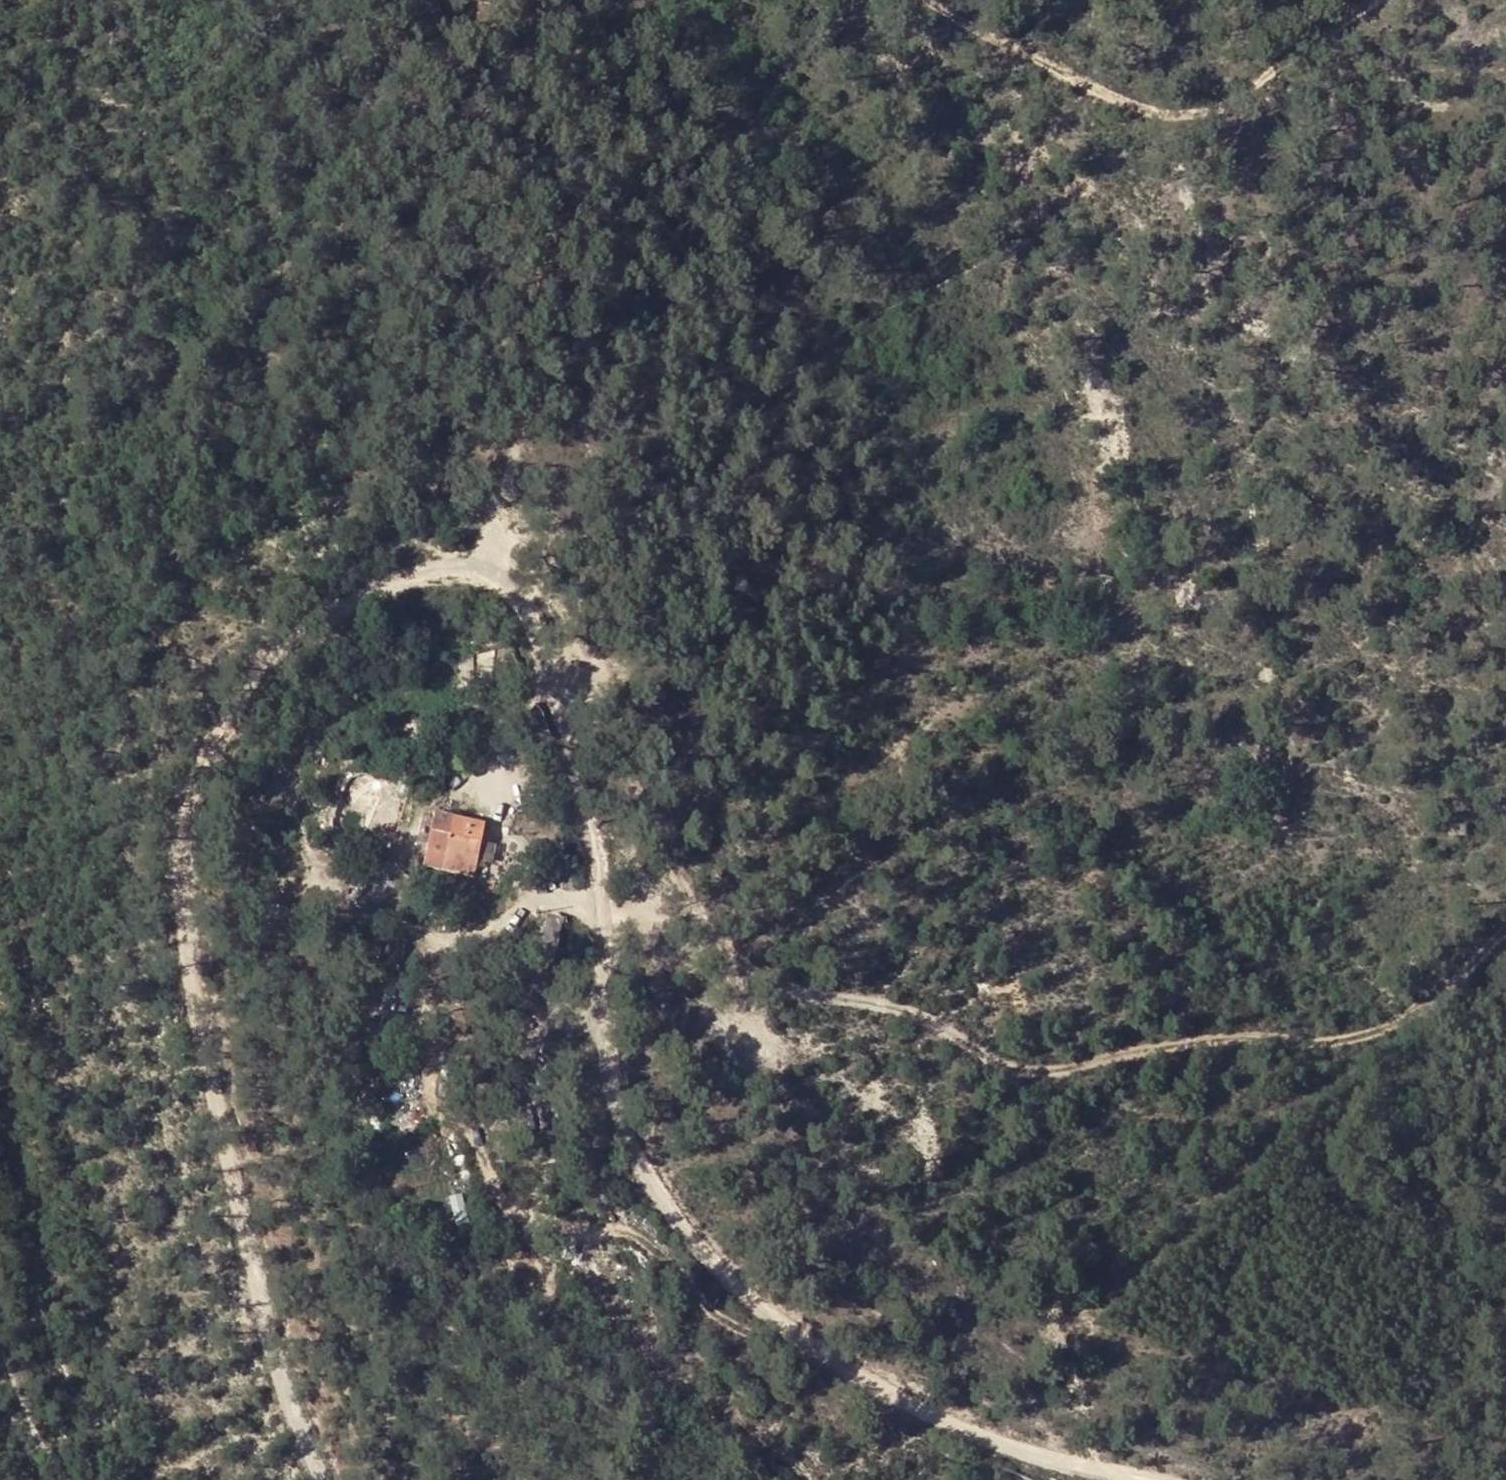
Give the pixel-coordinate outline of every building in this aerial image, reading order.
[(635,480),(649,483),(651,468),(638,466),(635,480)] [(477,877),(489,822),(437,810),(424,865),(477,877)] [(453,1197),(458,1225),(469,1223),(464,1195),(453,1197)]
